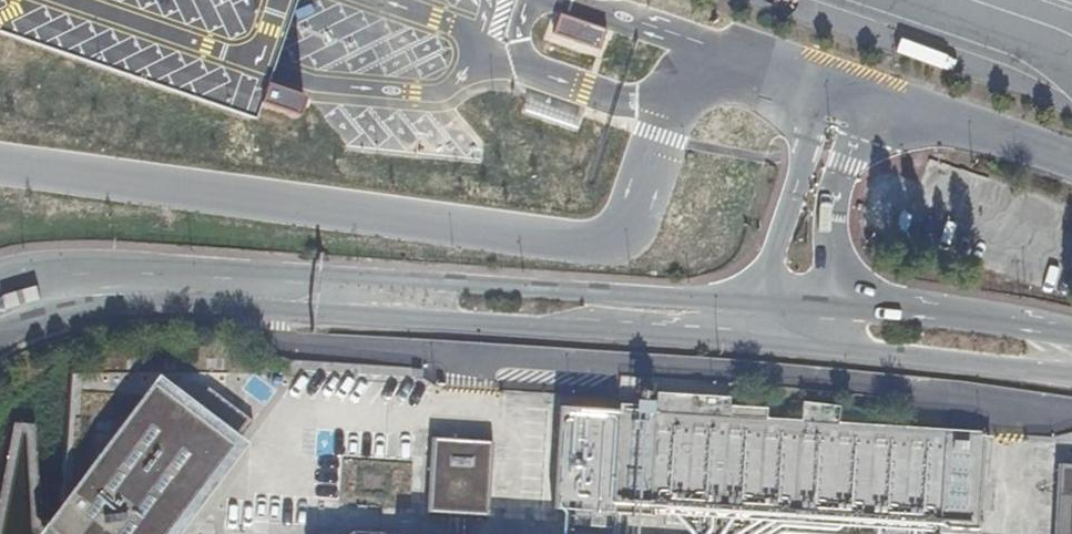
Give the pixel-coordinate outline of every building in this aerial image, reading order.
[(78,383),(72,528),(132,533),(998,533),(999,441),(613,406),(226,382),(78,383)]
